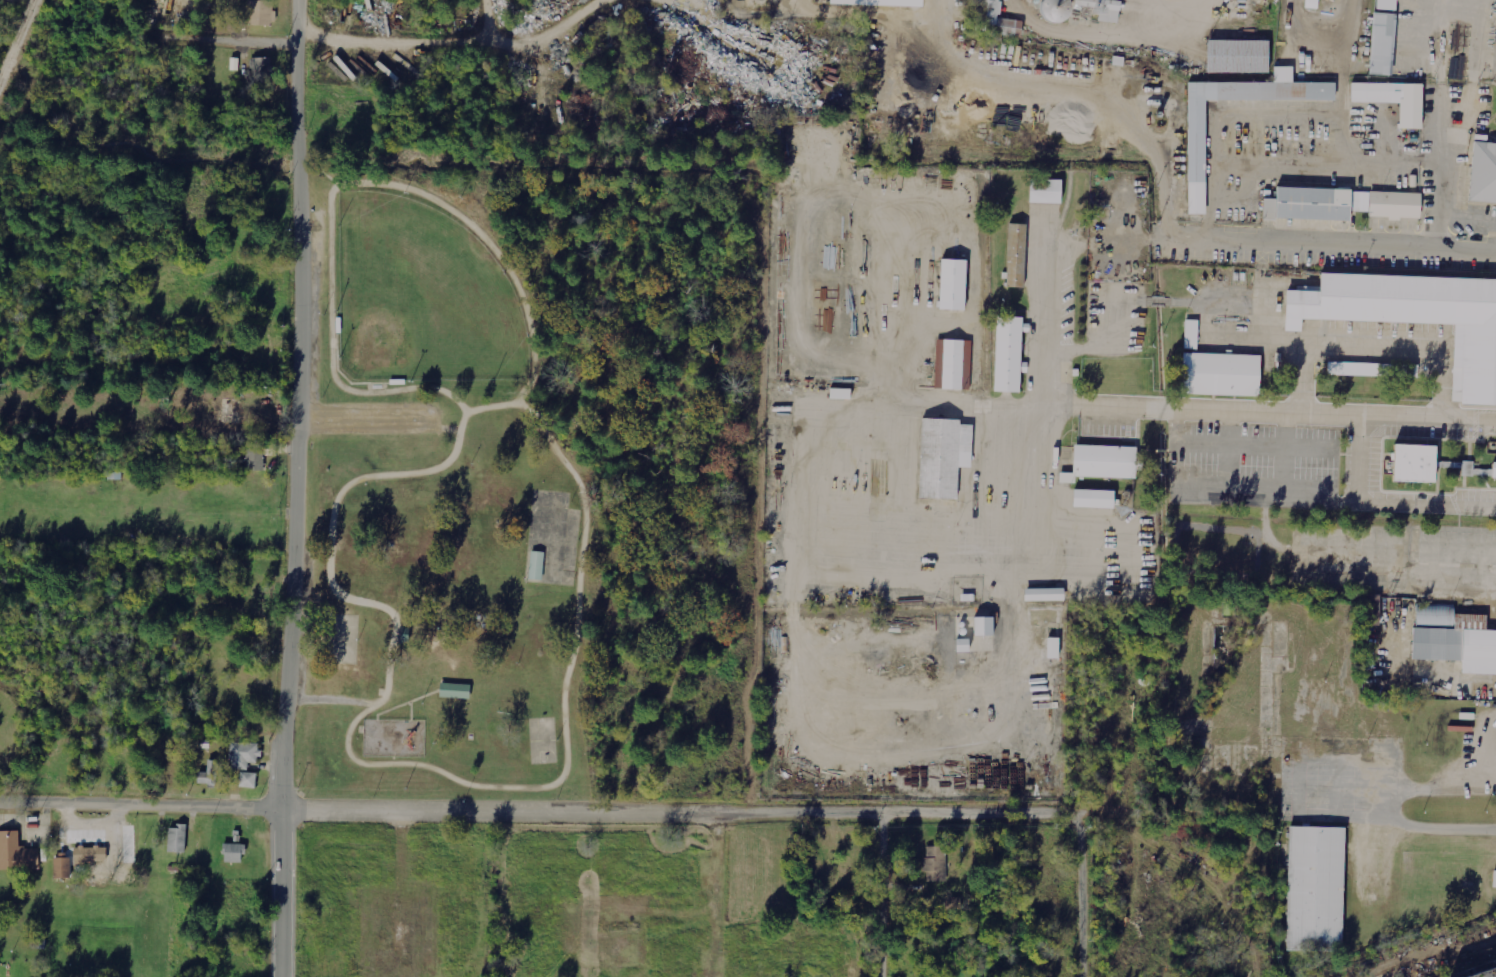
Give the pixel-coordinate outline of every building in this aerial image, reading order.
[(1022,37),(1023,21),(999,18),(1001,0),(978,0),(975,32),(1022,37)] [(1031,15),(1066,24),(1073,0),(1035,0),(1031,15)] [(1116,23),(1119,1),(1113,0),(1074,0),(1072,9),(1099,13),(1098,21),(1116,23)] [(1318,0),(1306,0),(1305,9),(1318,9),(1318,0)] [(1376,10),(1395,10),(1395,0),(1377,0),(1376,10)] [(276,26),(276,11),(274,11),(274,1),(249,1),(248,25),(276,26)] [(1391,77),(1394,15),(1371,14),(1369,76),(1391,77)] [(1268,42),(1205,42),(1205,75),(1268,75),(1268,42)] [(252,58),(253,83),(272,83),(272,58),(252,58)] [(1204,217),(1204,102),(1334,102),(1334,84),(1186,84),(1185,217),(1204,217)] [(1390,84),(1350,84),(1350,104),(1390,104),(1390,84)] [(1472,146),(1468,204),(1495,206),(1495,148),(1472,146)] [(1061,181),(1028,181),(1028,206),(1061,206),(1061,181)] [(1350,224),(1351,213),(1367,214),(1367,219),(1419,221),(1420,194),(1275,190),(1275,200),(1261,200),(1261,222),(1350,224)] [(1024,227),(1007,227),(1006,290),(1023,290),(1024,227)] [(965,312),(965,262),(938,262),(938,312),(965,312)] [(1320,276),(1320,289),(1301,289),(1301,291),(1285,291),(1284,333),(1300,334),(1301,320),(1452,325),(1450,405),(1495,406),(1495,282),(1320,276)] [(993,395),(1019,396),(1021,319),(995,319),(993,395)] [(1184,349),(1197,350),(1198,321),(1185,320),(1184,349)] [(933,392),(968,392),(968,341),(933,341),(933,392)] [(1259,397),(1260,355),(1182,353),(1181,395),(1259,397)] [(1328,374),(1377,376),(1378,364),(1328,363),(1328,374)] [(971,426),(959,426),(959,422),(919,421),(917,499),(956,500),(957,468),(970,469),(971,426)] [(1435,446),(1392,445),(1391,482),(1434,483),(1435,446)] [(1135,449),(1072,448),(1071,479),(1134,480),(1135,449)] [(1488,476),(1489,470),(1474,470),(1474,462),(1463,461),(1462,475),(1488,476)] [(1113,491),(1073,491),(1073,508),(1113,508),(1113,491)] [(529,549),(543,550),(540,578),(527,577),(529,549)] [(1025,602),(1064,601),(1064,589),(1025,589),(1025,602)] [(1482,630),(1483,610),(1413,606),(1410,660),(1461,662),(1461,674),(1495,675),(1495,631),(1482,630)] [(992,617),(974,618),(974,636),(993,636),(992,617)] [(1047,659),(1059,659),(1059,638),(1047,638),(1047,659)] [(968,652),(968,640),(956,640),(956,653),(968,652)] [(438,695),(438,681),(468,682),(468,697),(438,695)] [(230,770),(249,770),(249,763),(260,763),(261,744),(231,742),(230,770)] [(218,785),(219,761),(209,760),(208,773),(198,772),(198,784),(218,785)] [(257,774),(241,772),(239,787),(255,789),(257,774)] [(187,827),(169,826),(168,853),(186,853),(187,827)] [(1284,953),(1341,954),(1344,828),(1287,827),(1284,953)] [(36,872),(36,850),(16,850),(16,833),(0,833),(0,872),(36,872)] [(245,863),(246,845),(224,844),(224,863),(245,863)] [(107,847),(74,848),(75,864),(107,862),(107,847)] [(947,882),(946,847),(926,847),(926,858),(923,858),(924,882),(947,882)] [(71,856),(55,856),(55,879),(72,878),(71,856)] [(961,909),(960,898),(945,898),(946,910),(961,909)] [(1446,976),(1495,976),(1495,961),(1446,976)]
